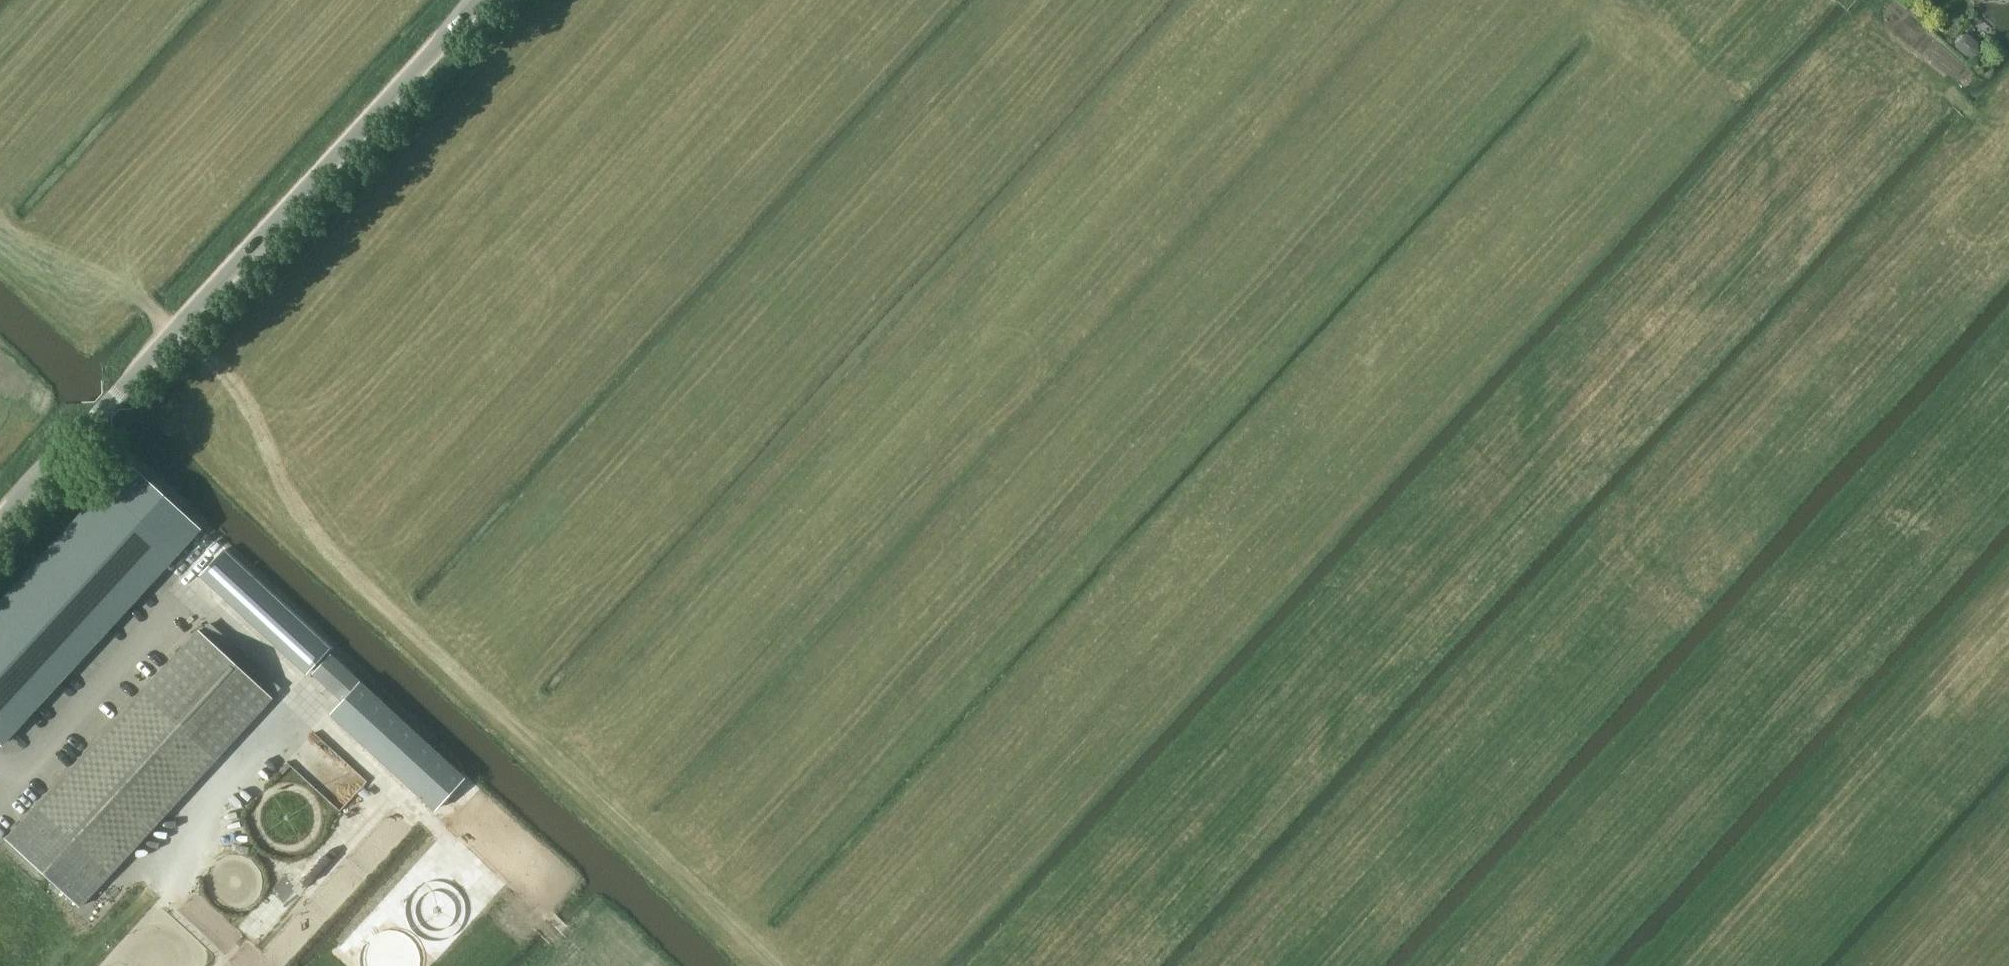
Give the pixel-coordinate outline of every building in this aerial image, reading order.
[(1959,35),(1955,40),(1956,47),(1966,56),(1973,54),(1977,49),(1977,42),(1967,34),(1959,35)] [(0,603),(0,743),(1,744),(177,553),(200,528),(129,463),(106,488),(0,603)] [(223,550),(201,574),(307,673),(330,648),(223,550)] [(80,905),(270,697),(197,629),(6,837),(80,905)] [(360,682),(330,715),(434,810),(464,778),(360,682)]
